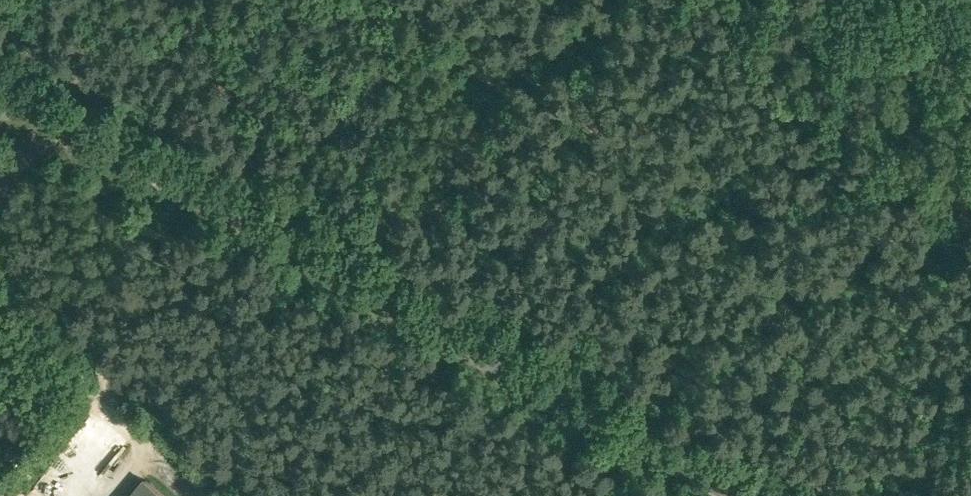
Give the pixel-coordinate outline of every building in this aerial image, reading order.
[(133,495),(166,495),(147,480),(133,495)]
